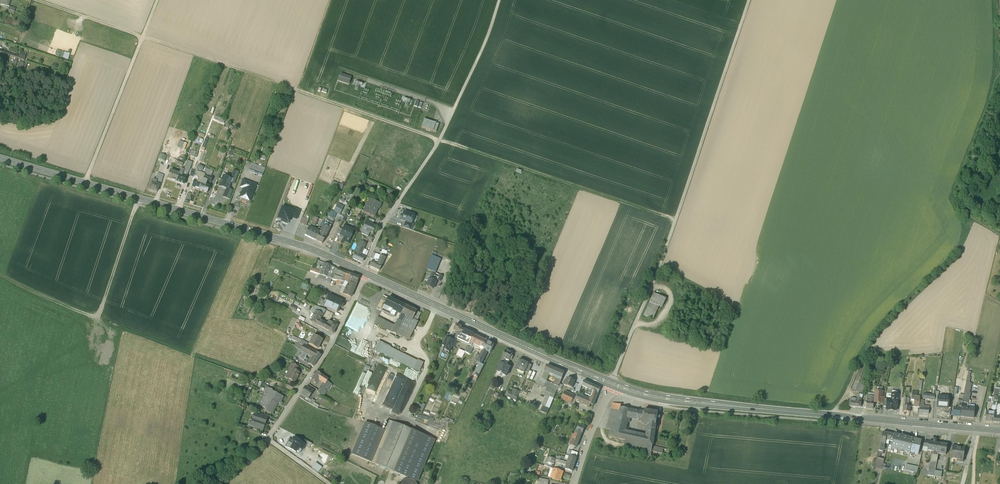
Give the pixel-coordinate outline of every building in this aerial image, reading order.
[(24,61),(26,55),(19,53),(19,55),(14,54),(14,55),(10,54),(9,59),(15,61),(16,58),(24,61)] [(69,57),(62,55),(60,60),(67,63),(69,57)] [(24,61),(19,59),(16,66),(22,68),(24,61)] [(350,78),(340,75),(338,81),(348,84),(350,78)] [(438,125),(423,120),(421,127),(435,132),(438,125)] [(179,141),(177,147),(184,150),(186,143),(179,141)] [(173,147),(162,143),(161,147),(172,151),(173,147)] [(187,153),(175,148),(174,152),(186,157),(186,154),(187,153)] [(265,168),(251,163),(248,171),(262,176),(265,168)] [(195,177),(196,174),(197,172),(205,175),(207,169),(198,166),(195,173),(193,178),(192,181),(193,181),(194,181),(197,182),(198,179),(197,179),(197,178),(195,177)] [(179,174),(169,171),(167,178),(176,182),(179,174)] [(193,181),(191,187),(199,190),(205,175),(197,172),(195,177),(197,178),(197,179),(198,179),(197,182),(194,181),(193,181)] [(181,175),(179,174),(176,182),(183,184),(186,177),(181,175)] [(567,174),(565,177),(586,184),(587,181),(567,174)] [(211,182),(213,178),(211,177),(205,175),(199,190),(207,193),(209,187),(206,185),(207,181),(211,182)] [(227,179),(222,178),(219,186),(226,189),(228,190),(228,189),(231,183),(232,180),(230,179),(227,178),(227,179)] [(161,181),(155,179),(154,181),(152,180),(149,190),(156,192),(158,187),(159,187),(161,181)] [(256,185),(243,180),(240,187),(243,188),(240,198),(249,201),(256,185)] [(340,191),(343,186),(332,181),(329,187),(340,191)] [(232,191),(228,189),(228,190),(226,189),(226,191),(225,191),(223,197),(229,199),(232,191)] [(381,205),(369,199),(366,204),(367,204),(364,212),(374,217),(378,209),(379,209),(381,205)] [(343,206),(337,203),(335,206),(333,210),(339,213),(343,206)] [(292,211),(282,207),(278,219),(284,221),(283,222),(288,224),(290,217),(292,211)] [(300,211),(293,209),(292,211),(290,217),(296,219),(300,211)] [(331,211),(328,216),(334,219),(336,214),(331,211)] [(414,215),(404,212),(401,220),(405,222),(411,224),(411,223),(414,215)] [(309,219),(302,217),(300,223),(306,226),(309,219)] [(328,221),(326,220),(324,223),(323,226),(329,230),(332,223),(328,221)] [(411,224),(405,222),(403,228),(411,231),(413,224),(411,223),(411,224)] [(375,227),(365,223),(362,230),(363,231),(368,233),(368,234),(371,233),(372,233),(375,227)] [(303,235),(310,238),(313,231),(312,231),(313,228),(309,226),(308,226),(303,235)] [(329,230),(323,226),(321,230),(319,233),(322,234),(321,235),(325,237),(329,230)] [(354,231),(344,226),(342,230),(340,236),(345,238),(343,241),(348,244),(354,231)] [(315,232),(313,231),(310,238),(315,241),(319,234),(315,232)] [(321,235),(319,234),(315,241),(322,244),(325,237),(321,235)] [(361,257),(359,257),(360,255),(361,254),(356,252),(353,259),(361,263),(363,258),(361,257)] [(380,256),(376,254),(373,260),(372,260),(372,262),(377,264),(380,256)] [(431,257),(425,270),(431,273),(435,274),(440,260),(431,257)] [(377,264),(372,262),(369,267),(379,271),(381,266),(377,264)] [(337,269),(336,273),(343,276),(342,279),(344,280),(347,273),(337,269)] [(359,278),(347,273),(344,280),(344,281),(348,282),(348,283),(355,286),(357,283),(359,278)] [(330,286),(332,280),(330,279),(326,278),(323,277),(320,276),(318,280),(325,282),(325,284),(330,286)] [(432,281),(428,279),(425,287),(433,290),(436,283),(432,281)] [(344,281),(343,282),(337,281),(336,283),(342,286),(342,287),(346,289),(348,283),(348,282),(344,281)] [(355,286),(348,283),(346,289),(342,287),(340,290),(342,291),(341,294),(343,295),(350,298),(355,286)] [(665,298),(654,293),(644,315),(651,318),(656,306),(661,308),(665,298)] [(342,302),(328,296),(324,306),(337,312),(340,307),(342,308),(343,305),(341,304),(342,302)] [(395,302),(389,299),(387,302),(384,301),(380,309),(382,309),(382,311),(389,314),(391,311),(395,302)] [(400,315),(404,306),(395,302),(391,311),(396,313),(400,315)] [(323,315),(325,310),(315,305),(311,312),(315,314),(316,312),(322,314),(323,315)] [(409,308),(404,306),(400,315),(405,317),(409,308)] [(409,308),(405,317),(407,318),(412,321),(412,320),(416,312),(409,308)] [(315,314),(313,318),(319,321),(319,320),(322,314),(316,312),(315,314)] [(374,323),(391,332),(394,326),(377,317),(374,323)] [(402,322),(398,320),(397,320),(394,326),(391,332),(408,340),(418,323),(416,322),(412,320),(412,321),(407,318),(405,317),(402,322)] [(325,324),(319,320),(319,321),(317,325),(323,329),(325,324)] [(330,326),(325,324),(323,329),(332,334),(336,326),(332,323),(330,326)] [(460,338),(462,335),(463,335),(465,331),(461,329),(462,327),(456,325),(451,335),(453,336),(452,337),(456,339),(458,340),(459,338),(460,338)] [(463,335),(462,335),(460,338),(459,338),(458,340),(469,345),(474,336),(474,335),(465,331),(463,335)] [(322,340),(313,336),(309,344),(312,346),(317,349),(320,344),(319,343),(321,340),(322,340)] [(484,340),(474,336),(469,345),(472,347),(473,345),(480,348),(484,340)] [(454,342),(448,339),(444,347),(443,349),(450,352),(452,347),(454,348),(458,340),(456,339),(454,342)] [(423,363),(379,341),(374,350),(419,372),(423,363)] [(487,342),(483,350),(487,352),(490,354),(494,345),(487,342)] [(312,350),(301,345),(300,348),(304,350),(302,353),(306,356),(308,353),(310,354),(312,350)] [(465,353),(460,350),(457,356),(463,359),(465,353)] [(483,350),(480,356),(477,362),(481,364),(487,352),(483,350)] [(512,354),(506,351),(502,358),(505,359),(509,361),(510,359),(511,360),(512,357),(511,357),(512,354)] [(314,355),(308,364),(313,367),(320,356),(316,353),(314,355)] [(529,363),(520,359),(516,369),(525,372),(528,364),(529,363)] [(481,364),(477,362),(476,366),(474,370),(480,373),(484,366),(481,364)] [(863,362),(852,390),(858,392),(869,365),(863,362)] [(503,364),(500,363),(496,372),(505,376),(506,376),(509,368),(507,366),(503,364)] [(364,371),(372,375),(376,368),(368,364),(364,371)] [(552,368),(547,366),(544,373),(549,375),(552,368)] [(556,369),(552,368),(549,375),(546,382),(544,388),(546,389),(548,384),(553,374),(556,369)] [(296,372),(292,369),(292,370),(287,378),(294,382),(299,374),(296,372)] [(564,373),(556,369),(553,374),(558,376),(562,378),(564,373)] [(387,374),(386,373),(383,381),(393,386),(398,374),(389,370),(387,374)] [(321,375),(317,372),(311,380),(315,383),(319,378),(321,375)] [(549,375),(544,373),(541,380),(546,382),(549,375)] [(555,384),(558,376),(553,374),(548,384),(554,387),(556,384),(555,384)] [(357,387),(365,391),(367,386),(369,381),(365,379),(365,378),(361,377),(357,387)] [(328,379),(325,378),(323,381),(326,383),(322,389),(328,392),(333,385),(327,381),(328,379)] [(575,380),(567,378),(566,381),(564,380),(563,385),(572,388),(575,380)] [(389,409),(402,412),(403,408),(406,397),(405,396),(405,394),(406,393),(407,390),(411,390),(412,385),(414,386),(415,382),(411,381),(407,383),(407,382),(406,383),(408,385),(409,384),(409,388),(405,387),(404,393),(404,394),(402,395),(402,396),(395,400),(391,399),(389,409)] [(375,383),(367,398),(373,400),(381,385),(375,383)] [(556,393),(556,391),(558,388),(554,387),(548,384),(546,389),(556,393)] [(600,388),(590,384),(587,388),(593,391),(592,394),(597,397),(600,388)] [(861,385),(858,392),(863,394),(866,387),(861,385)] [(313,391),(306,387),(301,395),(305,397),(308,399),(313,391)] [(549,410),(556,393),(546,389),(542,398),(546,399),(543,408),(549,410)] [(279,395),(272,391),(271,392),(270,391),(268,396),(266,395),(260,406),(265,409),(265,410),(271,414),(277,402),(279,403),(282,398),(279,396),(279,395)] [(518,396),(509,392),(507,397),(516,400),(518,396)] [(574,396),(565,392),(562,399),(571,403),(574,396)] [(918,392),(912,392),(911,401),(914,401),(913,408),(914,408),(918,408),(919,408),(920,397),(918,397),(918,392)] [(962,404),(961,408),(967,408),(970,393),(970,394),(964,392),(963,396),(962,404)] [(590,399),(578,394),(577,398),(575,401),(580,403),(588,407),(589,404),(591,400),(590,399)] [(875,397),(867,396),(866,409),(873,410),(874,403),(875,403),(875,397)] [(939,397),(938,396),(938,401),(937,408),(943,408),(944,408),(948,408),(949,398),(939,397)] [(311,398),(308,403),(317,408),(319,405),(313,402),(315,400),(311,398)] [(856,399),(852,399),(852,400),(850,400),(849,407),(860,408),(860,404),(862,399),(857,398),(856,399)] [(897,402),(891,401),(892,400),(887,400),(887,408),(886,410),(889,410),(889,411),(893,411),(894,411),(896,411),(897,402)] [(580,403),(575,401),(572,407),(571,410),(576,413),(580,403)] [(620,405),(612,403),(610,410),(616,411),(619,412),(620,407),(620,405)] [(962,404),(958,404),(957,409),(954,408),(953,416),(960,417),(961,409),(961,408),(962,404)] [(992,413),(986,413),(986,415),(984,415),(984,417),(985,417),(985,422),(993,423),(993,417),(995,410),(996,407),(992,406),(991,410),(992,410),(992,413)] [(630,417),(632,417),(637,418),(642,419),(643,412),(638,411),(634,410),(620,407),(619,412),(614,431),(612,438),(621,440),(624,440),(646,445),(652,447),(655,430),(648,429),(646,438),(624,433),(626,422),(629,423),(630,417)] [(967,408),(961,408),(961,409),(960,417),(974,419),(975,409),(967,408)] [(616,411),(610,410),(610,413),(606,429),(610,430),(614,431),(619,412),(616,411)] [(658,413),(644,410),(643,412),(642,419),(641,422),(648,424),(648,429),(655,430),(655,429),(657,430),(658,426),(655,425),(657,419),(658,419),(659,419),(660,418),(659,417),(657,416),(658,413)] [(266,419),(258,416),(254,415),(252,420),(264,424),(266,419)] [(264,424),(252,420),(250,425),(255,427),(263,429),(264,424)] [(384,430),(371,462),(393,472),(411,430),(388,421),(384,430)] [(371,462),(384,430),(365,422),(351,454),(371,462)] [(570,445),(570,446),(576,448),(582,434),(585,428),(579,425),(576,432),(570,445)] [(435,440),(411,430),(393,472),(417,482),(435,440)] [(891,435),(883,433),(880,444),(878,451),(881,452),(882,453),(883,450),(884,451),(885,449),(883,448),(885,440),(889,441),(891,435)] [(891,449),(898,450),(901,437),(895,435),(893,442),(891,449)] [(898,450),(904,452),(907,438),(901,437),(898,450)] [(299,441),(293,438),(290,444),(288,443),(286,447),(295,453),(299,447),(302,449),(305,445),(299,441)] [(913,440),(907,438),(904,452),(910,453),(913,440)] [(651,452),(652,447),(646,445),(624,440),(623,449),(650,455),(651,452)] [(921,441),(913,440),(910,453),(918,455),(921,441)] [(933,443),(929,442),(928,447),(927,451),(933,452),(938,453),(940,444),(936,444),(936,441),(936,440),(934,440),(933,440),(933,443)] [(309,442),(305,448),(310,451),(314,445),(309,442)] [(947,445),(940,444),(938,453),(938,454),(942,455),(943,453),(946,454),(947,445)] [(965,448),(953,446),(951,458),(957,459),(957,461),(962,462),(965,448)] [(573,457),(570,456),(569,460),(568,463),(574,465),(576,458),(573,457)] [(554,465),(548,463),(549,461),(546,460),(544,466),(552,469),(554,465)] [(574,465),(568,463),(567,466),(565,469),(572,471),(574,465)] [(536,476),(540,477),(544,465),(540,464),(536,476)] [(337,480),(342,469),(337,466),(331,477),(337,480)] [(563,473),(554,470),(551,479),(560,481),(563,473)]
